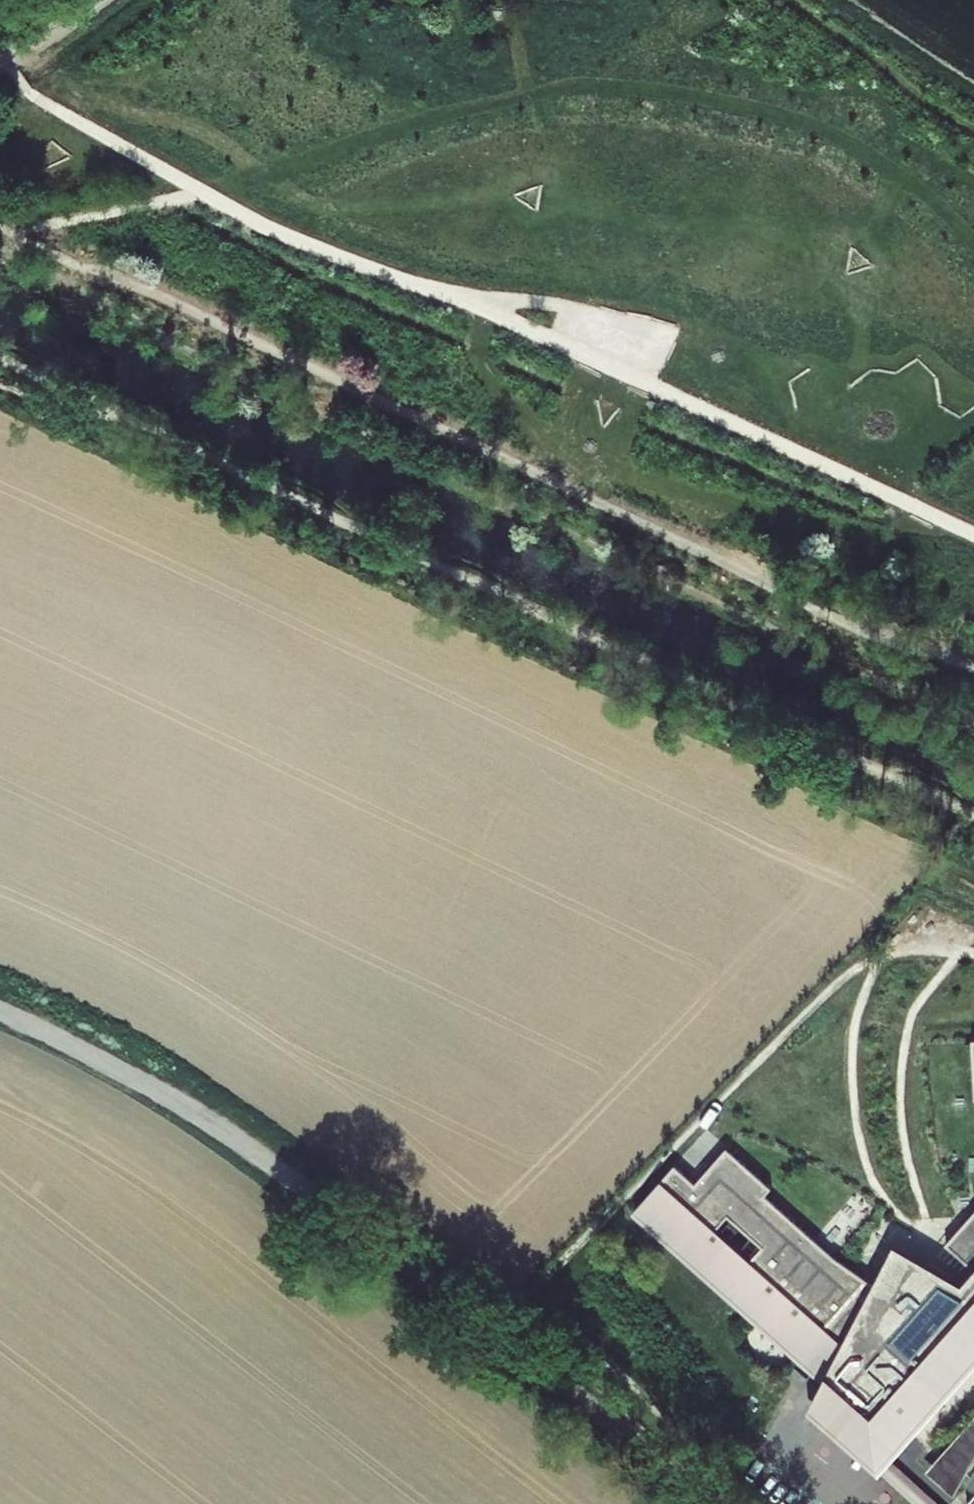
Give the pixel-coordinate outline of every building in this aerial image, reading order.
[(973,1368),(973,1275),(965,1285),(916,1257),(894,1299),(836,1259),(821,1277),(801,1260),(817,1242),(767,1198),(774,1191),(728,1151),(697,1187),(677,1169),(636,1214),(824,1383),(811,1410),(880,1474),(973,1368)] [(948,1247),(973,1270),(973,1217),(948,1247)] [(836,1259),(817,1242),(801,1260),(821,1277),(836,1259)] [(958,1440),(959,1441),(954,1447),(953,1446),(932,1469),(946,1481),(950,1476),(959,1483),(968,1472),(973,1478),(973,1422),(958,1440)] [(884,1470),(921,1503),(937,1503),(890,1462),(884,1470)] [(946,1481),(954,1489),(959,1483),(950,1476),(946,1481)]
